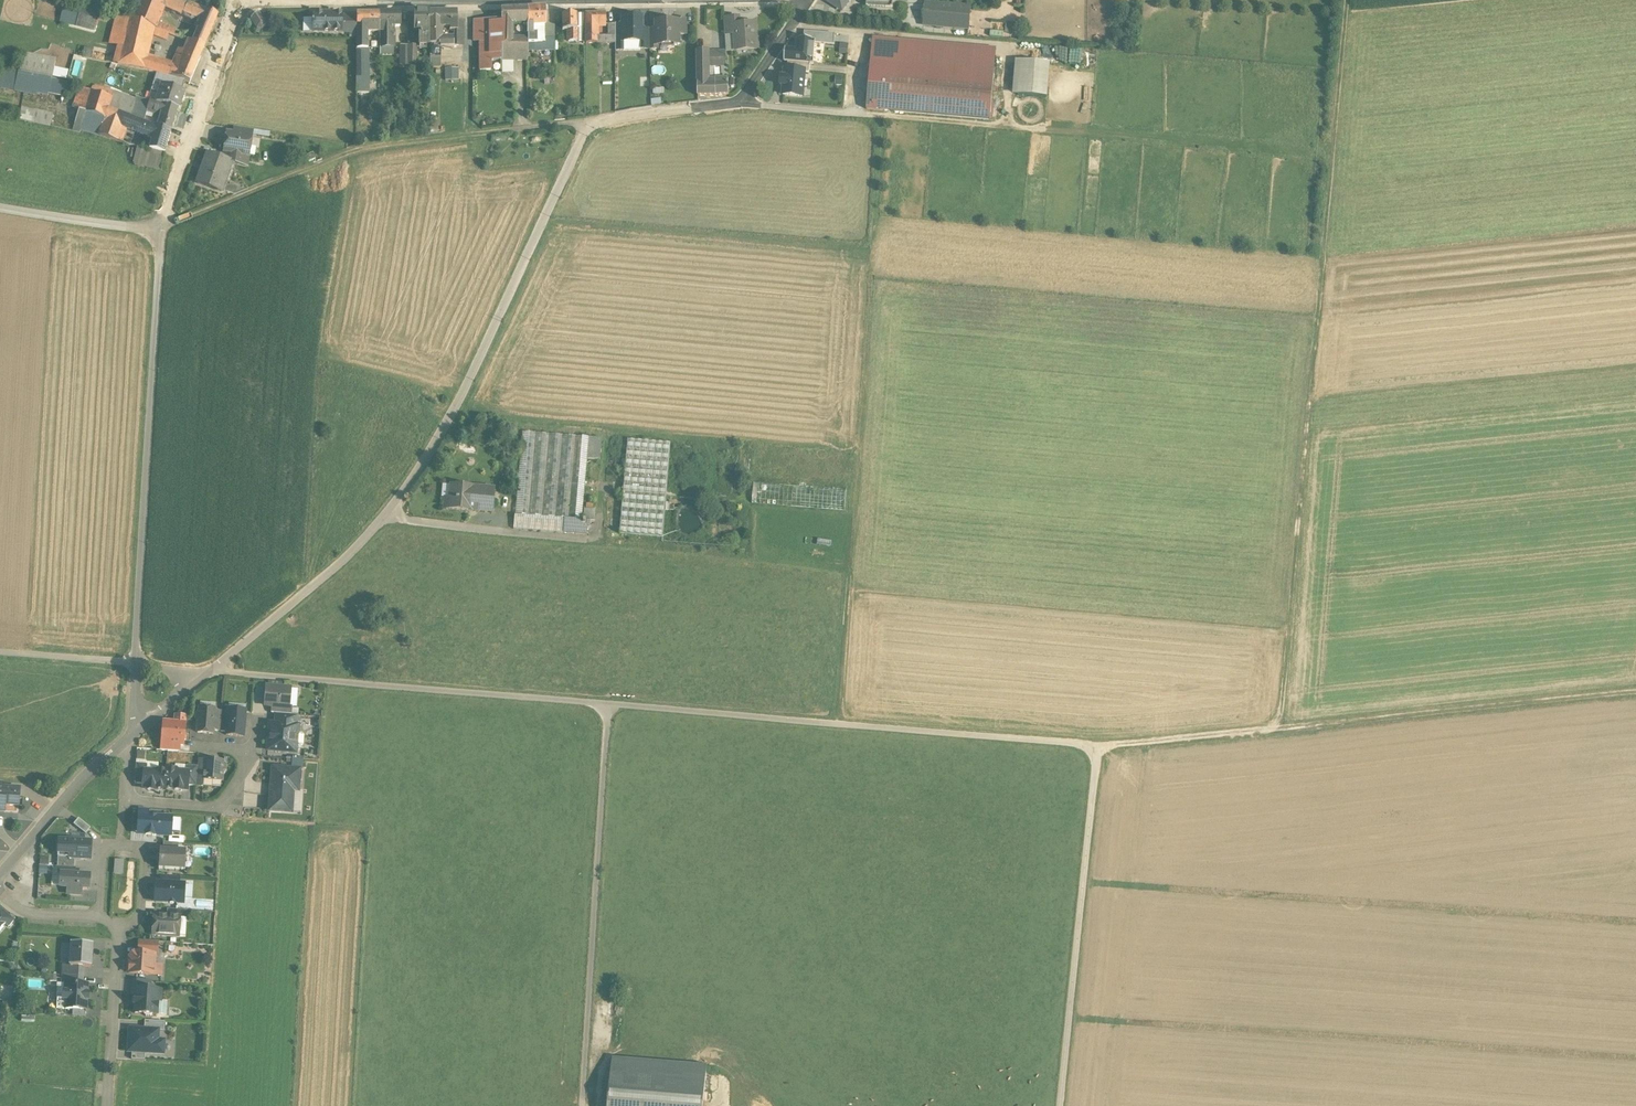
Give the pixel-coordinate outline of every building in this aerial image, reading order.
[(135,21),(153,28),(154,29),(156,24),(163,6),(166,0),(143,0),(135,21)] [(181,0),(166,0),(163,6),(189,17),(193,6),(181,0)] [(828,2),(842,11),(849,0),(829,0),(828,2)] [(866,2),(866,7),(893,9),(893,0),(888,0),(887,3),(866,2)] [(970,8),(926,4),(924,26),(968,30),(970,8)] [(101,14),(65,5),(60,24),(96,33),(101,14)] [(218,16),(199,10),(200,8),(193,6),(189,17),(198,20),(194,29),(199,31),(193,44),(204,48),(218,16)] [(545,8),(527,9),(527,26),(545,26),(545,8)] [(527,9),(501,10),(501,17),(500,17),(500,19),(501,19),(501,21),(501,40),(511,40),(510,24),(527,24),(527,9)] [(264,22),(257,13),(250,18),(256,28),(261,29),(264,27),(264,22)] [(429,24),(429,13),(414,13),(414,32),(419,32),(419,46),(429,46),(429,24)] [(457,13),(429,13),(429,24),(430,24),(430,45),(441,44),(441,39),(441,24),(456,24),(457,13)] [(343,15),(313,14),(313,22),(312,24),(313,24),(313,32),(342,33),(342,17),(343,17),(343,15)] [(379,14),(356,15),(356,17),(356,25),(357,25),(357,43),(366,43),(366,25),(380,25),(379,14)] [(400,14),(380,14),(380,42),(391,42),(391,30),(394,30),(394,26),(400,26),(400,14)] [(576,15),(563,15),(563,31),(576,31),(576,15)] [(585,15),(576,15),(576,31),(576,42),(585,42),(585,15)] [(605,27),(605,15),(585,15),(585,42),(585,44),(597,44),(597,37),(597,27),(605,27)] [(343,17),(342,17),(342,33),(356,33),(356,25),(356,17),(343,17)] [(312,32),(312,18),(304,18),(304,32),(312,32)] [(642,18),(622,18),(621,25),(621,42),(623,42),(640,42),(642,42),(642,29),(642,18)] [(756,25),(740,26),(740,18),(735,19),(735,34),(736,50),(757,49),(756,25)] [(153,28),(135,21),(128,19),(117,65),(131,68),(144,71),(144,70),(154,73),(169,77),(173,67),(152,61),(146,59),(147,53),(152,37),(152,36),(153,28)] [(735,19),(724,20),(725,35),(735,34),(735,19)] [(678,22),(658,23),(658,29),(658,45),(659,45),(673,45),(675,46),(678,46),(681,44),(681,40),(679,38),(679,35),(687,35),(686,20),(678,20),(678,22)] [(501,21),(473,21),(473,41),(480,41),(480,71),(490,71),(490,61),(501,61),(501,54),(501,41),(501,40),(501,21)] [(180,33),(156,24),(154,29),(169,35),(179,38),(180,33)] [(441,39),(441,44),(441,47),(454,47),(454,44),(462,44),(463,24),(456,24),(456,39),(441,39)] [(621,25),(614,25),(615,36),(615,44),(615,50),(623,50),(623,42),(621,42),(621,25)] [(555,26),(545,26),(546,37),(555,37),(555,26)] [(154,29),(153,28),(152,36),(167,42),(169,35),(154,29)] [(649,29),(642,29),(642,42),(640,42),(640,49),(650,49),(649,29)] [(658,29),(649,29),(650,49),(660,49),(659,45),(658,45),(658,29)] [(576,42),(576,31),(563,31),(563,42),(576,42)] [(805,33),(804,40),(816,41),(815,44),(834,46),(835,35),(805,33)] [(555,51),(555,37),(546,37),(546,44),(546,51),(555,51)] [(995,49),(871,38),(865,109),(989,120),(995,49)] [(501,40),(501,41),(501,54),(527,53),(527,51),(527,43),(527,40),(522,40),(511,40),(501,40)] [(785,50),(784,63),(788,63),(810,65),(814,65),(815,44),(816,41),(804,40),(796,40),(795,51),(785,50)] [(186,53),(180,51),(173,67),(169,77),(185,82),(189,83),(204,48),(193,44),(191,43),(186,53)] [(366,43),(357,43),(357,54),(356,54),(356,94),(369,94),(369,51),(367,50),(366,44),(366,43)] [(399,66),(408,66),(408,46),(398,46),(399,66)] [(417,46),(408,46),(408,47),(408,58),(408,66),(417,66),(417,46)] [(93,50),(85,49),(83,59),(91,60),(93,50)] [(726,52),(709,53),(709,66),(709,68),(721,67),(727,67),(726,52)] [(154,55),(147,53),(146,59),(152,61),(154,55)] [(709,53),(697,54),(698,65),(699,66),(709,66),(709,53)] [(604,72),(615,72),(614,54),(603,55),(604,72)] [(23,56),(20,73),(52,80),(55,62),(23,56)] [(55,62),(52,80),(67,82),(71,69),(73,61),(60,58),(59,63),(55,62)] [(429,59),(429,68),(439,68),(439,59),(429,59)] [(1047,98),(1050,65),(1015,62),(1013,96),(1047,98)] [(810,65),(788,63),(787,70),(805,71),(805,73),(809,73),(810,65)] [(723,81),(709,81),(709,68),(709,66),(699,66),(698,97),(729,95),(728,80),(723,81)] [(458,79),(458,67),(444,68),(444,80),(458,79)] [(71,69),(67,82),(71,83),(76,84),(79,71),(71,69)] [(0,70),(0,89),(15,92),(20,73),(19,73),(0,70)] [(787,70),(785,70),(784,78),(781,78),(780,86),(784,87),(783,96),(802,98),(805,73),(805,71),(787,70)] [(52,80),(20,73),(15,92),(35,97),(35,94),(48,97),(48,95),(60,97),(61,97),(62,92),(69,93),(71,83),(67,82),(52,80)] [(185,82),(169,77),(157,74),(151,92),(159,95),(156,104),(178,109),(180,110),(185,93),(182,92),(185,82)] [(114,92),(93,88),(91,94),(112,100),(114,92)] [(74,110),(85,113),(91,94),(81,91),(74,110)] [(112,100),(91,94),(82,122),(79,131),(80,132),(99,137),(102,129),(106,120),(108,109),(109,110),(112,100)] [(141,107),(138,118),(145,121),(148,111),(147,111),(151,103),(143,101),(141,107)] [(178,109),(151,103),(147,111),(148,111),(161,115),(161,116),(165,117),(161,130),(170,134),(178,109)] [(109,110),(108,109),(106,120),(135,133),(140,122),(109,110)] [(33,112),(23,110),(21,121),(31,123),(33,112)] [(85,113),(78,111),(76,120),(82,122),(85,113)] [(53,116),(33,112),(31,123),(50,127),(53,116)] [(82,122),(76,120),(73,132),(80,134),(80,132),(79,131),(82,122)] [(161,130),(140,122),(135,133),(150,139),(153,142),(149,151),(164,155),(170,134),(161,130)] [(252,130),(235,128),(234,135),(233,135),(251,138),(252,130)] [(120,136),(102,129),(99,137),(116,142),(117,142),(120,136)] [(234,135),(227,134),(224,152),(249,156),(251,138),(233,135),(234,135)] [(159,169),(164,155),(149,151),(142,149),(138,163),(159,169)] [(249,156),(224,152),(222,160),(231,163),(246,166),(249,156)] [(313,154),(305,157),(308,163),(315,160),(313,154)] [(222,160),(207,155),(197,184),(221,193),(231,163),(222,160)] [(602,439),(522,433),(513,529),(581,535),(582,525),(587,525),(587,522),(582,522),(588,460),(600,461),(602,439)] [(671,445),(628,442),(621,534),(664,538),(671,445)] [(471,488),(451,486),(450,499),(446,499),(445,510),(469,512),(469,511),(492,513),(494,491),(471,489),(471,488)] [(290,690),(266,688),(265,706),(272,707),(288,708),(289,708),(290,690)] [(288,708),(272,707),(272,714),(277,715),(291,716),(292,708),(289,708),(288,708)] [(215,711),(199,709),(199,714),(197,716),(196,720),(198,722),(197,733),(212,735),(215,712),(215,711)] [(245,712),(228,711),(228,713),(226,733),(226,736),(243,738),(245,712)] [(215,712),(213,732),(219,732),(221,712),(215,712)] [(228,713),(221,712),(219,732),(226,733),(228,713)] [(291,716),(277,715),(276,726),(296,727),(297,716),(291,716)] [(175,724),(165,723),(161,726),(161,731),(163,733),(162,745),(179,746),(183,746),(184,725),(185,717),(175,716),(175,724)] [(276,726),(270,725),(268,751),(294,753),(296,727),(276,726)] [(286,758),(286,766),(303,766),(303,759),(286,758)] [(223,763),(205,761),(204,768),(203,780),(221,782),(222,771),(225,772),(225,765),(223,765),(223,763)] [(146,765),(136,764),(134,784),(143,785),(144,772),(145,772),(146,765)] [(197,767),(188,766),(187,773),(188,773),(187,786),(196,787),(197,767)] [(204,768),(197,767),(196,787),(203,787),(203,780),(204,768)] [(175,769),(166,768),(166,771),(165,789),(175,790),(174,791),(182,792),(182,790),(187,791),(187,786),(188,773),(187,773),(177,772),(175,769)] [(299,771),(272,769),(269,812),(291,813),(292,792),(297,792),(299,771)] [(145,772),(144,772),(143,785),(142,789),(147,790),(147,791),(155,791),(155,790),(164,791),(165,789),(166,771),(158,770),(155,772),(145,772)] [(0,789),(0,811),(4,811),(4,806),(17,807),(19,790),(1,789),(0,789)] [(148,810),(139,809),(138,831),(145,831),(147,832),(148,817),(148,810)] [(171,819),(148,817),(147,832),(145,831),(144,835),(145,836),(155,836),(156,836),(170,837),(171,819)] [(90,829),(78,819),(74,825),(85,835),(90,829)] [(91,842),(58,841),(58,858),(75,859),(90,860),(91,842)] [(163,850),(159,850),(158,870),(185,871),(186,851),(178,851),(163,850)] [(75,859),(58,858),(57,868),(74,869),(75,859)] [(113,874),(122,874),(123,860),(114,860),(113,874)] [(74,875),(61,874),(61,875),(60,888),(68,888),(67,895),(80,896),(81,889),(88,890),(89,876),(74,875)] [(179,878),(161,876),(160,884),(178,886),(179,878)] [(160,884),(156,884),(155,902),(168,903),(170,905),(173,905),(175,904),(177,904),(178,898),(183,899),(184,886),(178,886),(160,884)] [(5,925),(8,928),(14,921),(0,909),(0,932),(5,925)] [(187,911),(167,910),(167,917),(180,917),(180,918),(186,919),(187,911)] [(167,917),(154,916),(152,936),(178,937),(180,918),(180,917),(167,917)] [(0,937),(0,944),(6,947),(10,939),(1,935),(0,937)] [(157,943),(139,941),(138,955),(154,956),(156,956),(157,943)] [(93,948),(70,947),(69,967),(84,968),(92,969),(93,948)] [(138,955),(134,954),(129,959),(128,974),(153,975),(154,956),(138,955)] [(84,968),(69,967),(63,967),(63,976),(83,978),(84,968)] [(83,978),(63,976),(62,985),(65,985),(65,984),(82,985),(83,978)] [(150,982),(132,981),(132,995),(146,996),(146,991),(150,991),(150,982)] [(82,985),(65,984),(65,985),(65,993),(63,993),(63,999),(63,1001),(66,1001),(65,1010),(86,1011),(86,1001),(88,1001),(88,995),(87,995),(87,986),(82,985)] [(146,996),(132,995),(132,996),(135,996),(134,1014),(143,1015),(145,1017),(150,1017),(152,1015),(156,1016),(157,1002),(160,1002),(161,991),(150,991),(146,991),(146,996)] [(63,999),(57,999),(56,1009),(65,1010),(66,1001),(63,1001),(63,999)] [(145,1023),(144,1031),(160,1032),(164,1033),(165,1025),(145,1023)] [(144,1031),(129,1030),(128,1055),(132,1055),(145,1056),(164,1057),(165,1042),(159,1042),(160,1032),(144,1031)] [(614,1061),(610,1105),(704,1105),(707,1068),(614,1061)]
